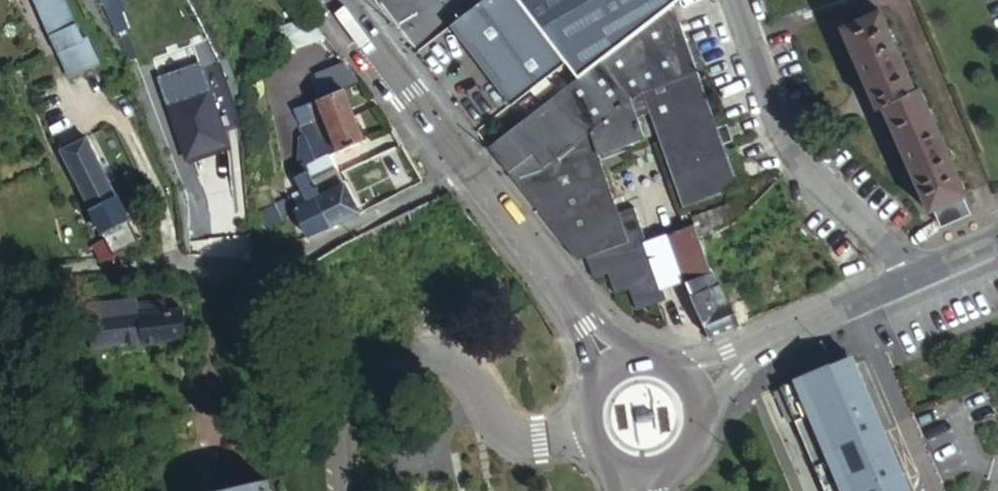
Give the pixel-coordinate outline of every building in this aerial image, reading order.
[(72,79),(101,67),(89,40),(84,41),(66,0),(37,0),(72,79)] [(454,29),(514,108),(653,0),(491,0),(454,29)] [(676,6),(492,150),(579,264),(588,261),(597,283),(610,279),(617,299),(630,294),(639,315),(666,305),(643,240),(646,237),(636,207),(619,213),(599,156),(647,139),(640,120),(652,115),(685,208),(738,190),(676,6)] [(933,209),(961,198),(968,195),(923,90),(918,92),(884,14),(846,29),(879,109),(885,108),(928,211),(933,209)] [(276,57),(319,33),(307,18),(267,42),(276,57)] [(324,90),(351,76),(343,59),(315,73),(324,90)] [(370,155),(342,91),(318,103),(346,167),(370,155)] [(207,95),(165,110),(185,165),(228,148),(207,95)] [(294,215),(307,242),(330,231),(316,201),(325,197),(317,181),(346,167),(318,103),(293,115),(306,143),(300,142),(298,184),(309,207),(294,215)] [(95,247),(104,263),(118,262),(122,257),(143,245),(87,141),(63,155),(107,241),(95,247)] [(346,186),(325,197),(316,201),(330,231),(362,215),(346,186)] [(967,216),(961,198),(933,209),(940,227),(967,216)] [(280,225),(272,209),(256,218),(263,233),(280,225)] [(741,220),(701,243),(712,266),(758,239),(749,222),(743,225),(741,220)] [(710,271),(693,226),(666,237),(682,287),(688,286),(710,275),(710,271)] [(729,303),(741,330),(796,305),(773,267),(772,266),(755,274),(749,258),(729,268),(739,291),(731,296),(733,301),(729,303)] [(688,286),(712,343),(741,330),(729,303),(717,277),(712,279),(710,275),(688,286)] [(139,302),(89,307),(94,353),(188,343),(184,312),(170,314),(169,304),(139,308),(139,302)] [(898,478),(901,477),(871,408),(872,408),(852,360),(805,380),(804,377),(782,387),(826,490),(903,490),(898,478)] [(411,410),(393,414),(395,424),(413,420),(411,410)] [(267,480),(220,490),(270,490),(267,480)]
